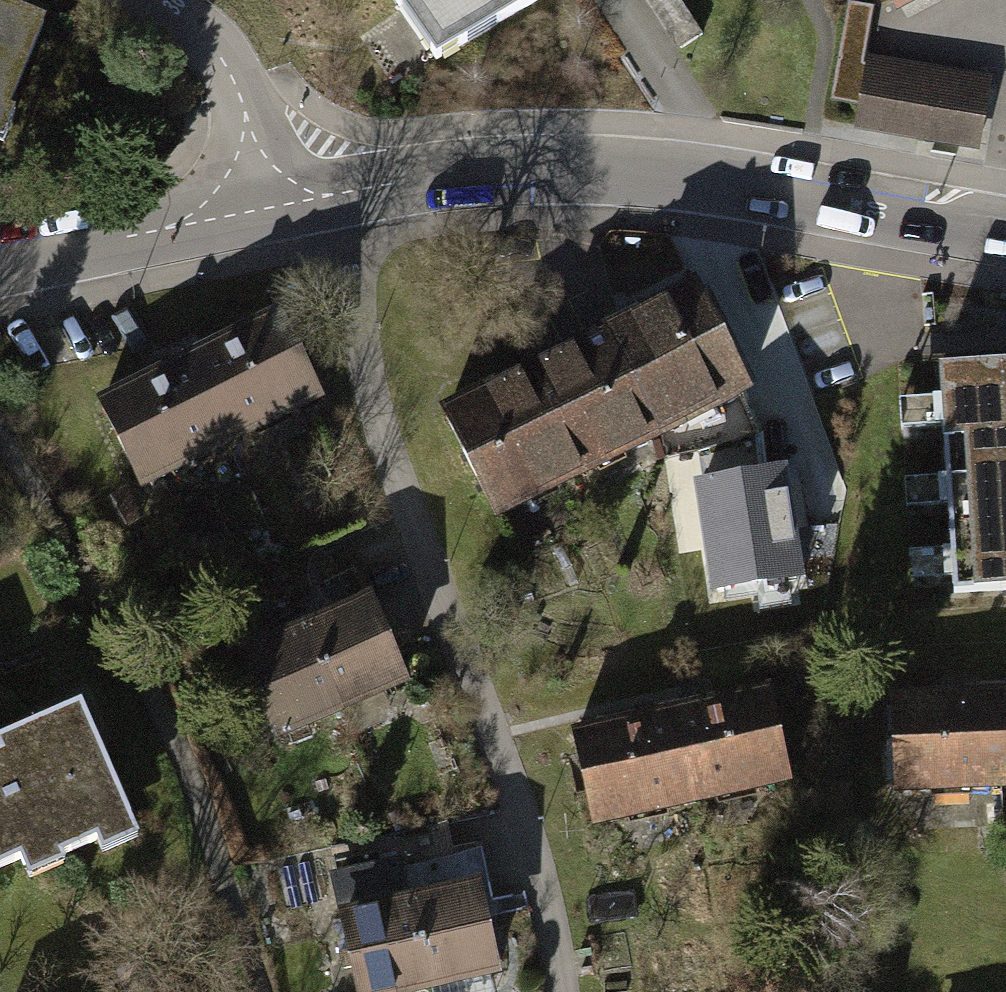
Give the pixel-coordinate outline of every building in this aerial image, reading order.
[(431,59),(532,0),(390,0),(431,59)] [(677,50),(701,34),(679,0),(644,0),(677,50)] [(873,7),(848,2),(831,101),(860,106),(867,66),(863,65),(873,7)] [(47,29),(0,9),(0,137),(47,29)] [(987,84),(867,64),(867,66),(860,106),(857,122),(977,142),(987,84)] [(591,337),(648,444),(683,425),(699,453),(754,436),(735,398),(745,393),(687,285),(591,337)] [(318,403),(272,314),(87,410),(133,498),(318,403)] [(648,444),(591,337),(436,418),(494,526),(648,444)] [(939,367),(955,594),(1005,591),(1005,362),(939,367)] [(794,583),(779,473),(760,475),(754,436),(699,453),(701,483),(686,485),(702,595),(794,583)] [(398,689),(362,602),(295,629),(331,716),(398,689)] [(331,716),(295,629),(228,656),(264,744),(331,716)] [(785,783),(761,686),(568,733),(592,831),(785,783)] [(884,700),(888,805),(1005,801),(1005,695),(884,700)] [(22,852),(33,876),(65,862),(62,854),(101,836),(108,852),(138,838),(78,708),(0,743),(5,753),(0,756),(0,862),(22,852)] [(397,892),(390,854),(316,869),(341,991),(394,991),(417,988),(397,892)] [(397,892),(417,988),(491,973),(471,877),(397,892)]
